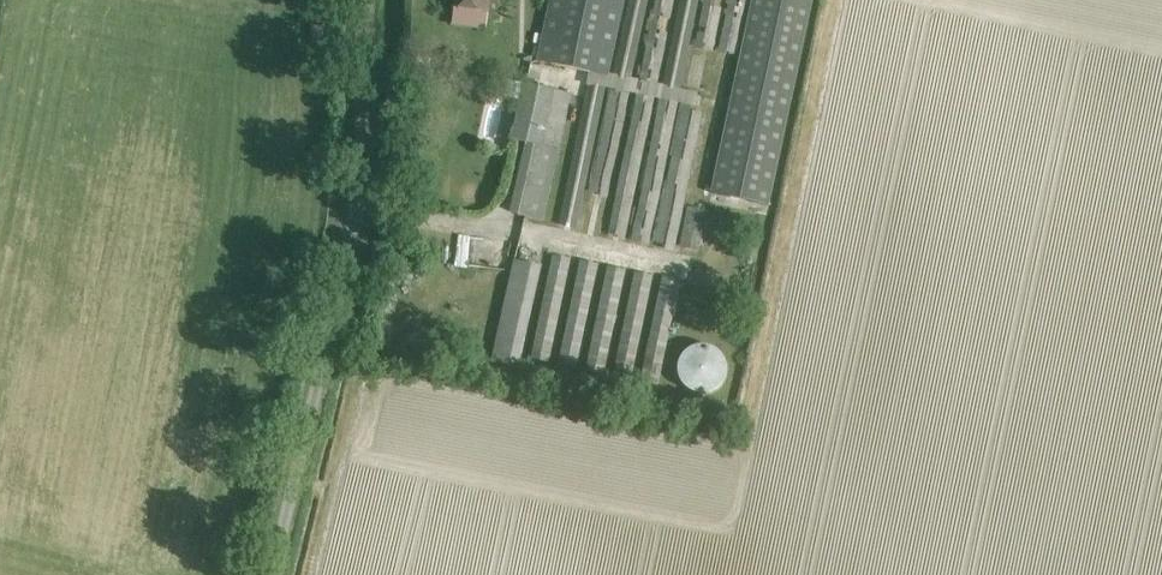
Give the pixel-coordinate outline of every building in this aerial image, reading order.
[(453,13),(489,17),(491,3),(501,4),(501,0),(455,0),(453,13)] [(610,76),(625,0),(550,0),(541,42),(537,61),(610,76)] [(728,97),(748,0),(729,0),(710,94),(705,93),(724,0),(703,0),(686,89),(682,88),(699,0),(680,0),(662,84),(659,83),(675,0),(655,0),(639,79),(633,78),(649,0),(629,0),(614,79),(591,73),(590,82),(588,82),(558,224),(578,228),(606,87),(611,88),(581,229),(601,233),(629,91),(637,93),(607,235),(626,239),(655,98),(659,99),(631,240),(650,244),(678,104),(681,104),(652,246),(675,250),(703,107),(706,108),(678,252),(700,256),(726,112),(728,97)] [(713,193),(769,205),(813,0),(754,0),(713,193)] [(527,59),(537,61),(541,42),(531,40),(527,59)] [(524,98),(527,83),(512,80),(508,95),(524,98)] [(545,221),(572,93),(527,83),(524,98),(514,140),(541,146),(527,217),(545,221)] [(531,359),(550,363),(571,259),(552,254),(531,359)] [(542,265),(514,259),(492,362),(519,370),(542,265)] [(558,364),(578,368),(599,263),(579,259),(558,364)] [(585,370),(606,374),(626,270),(605,267),(585,370)] [(612,377),(631,381),(653,276),(634,273),(612,377)] [(640,382),(660,386),(681,280),(661,277),(640,382)] [(681,360),(679,370),(681,379),(686,387),(694,392),(703,394),(713,392),(721,387),(726,379),(728,370),(726,360),(721,353),(713,347),(703,345),(694,347),(686,353),(681,360)]
